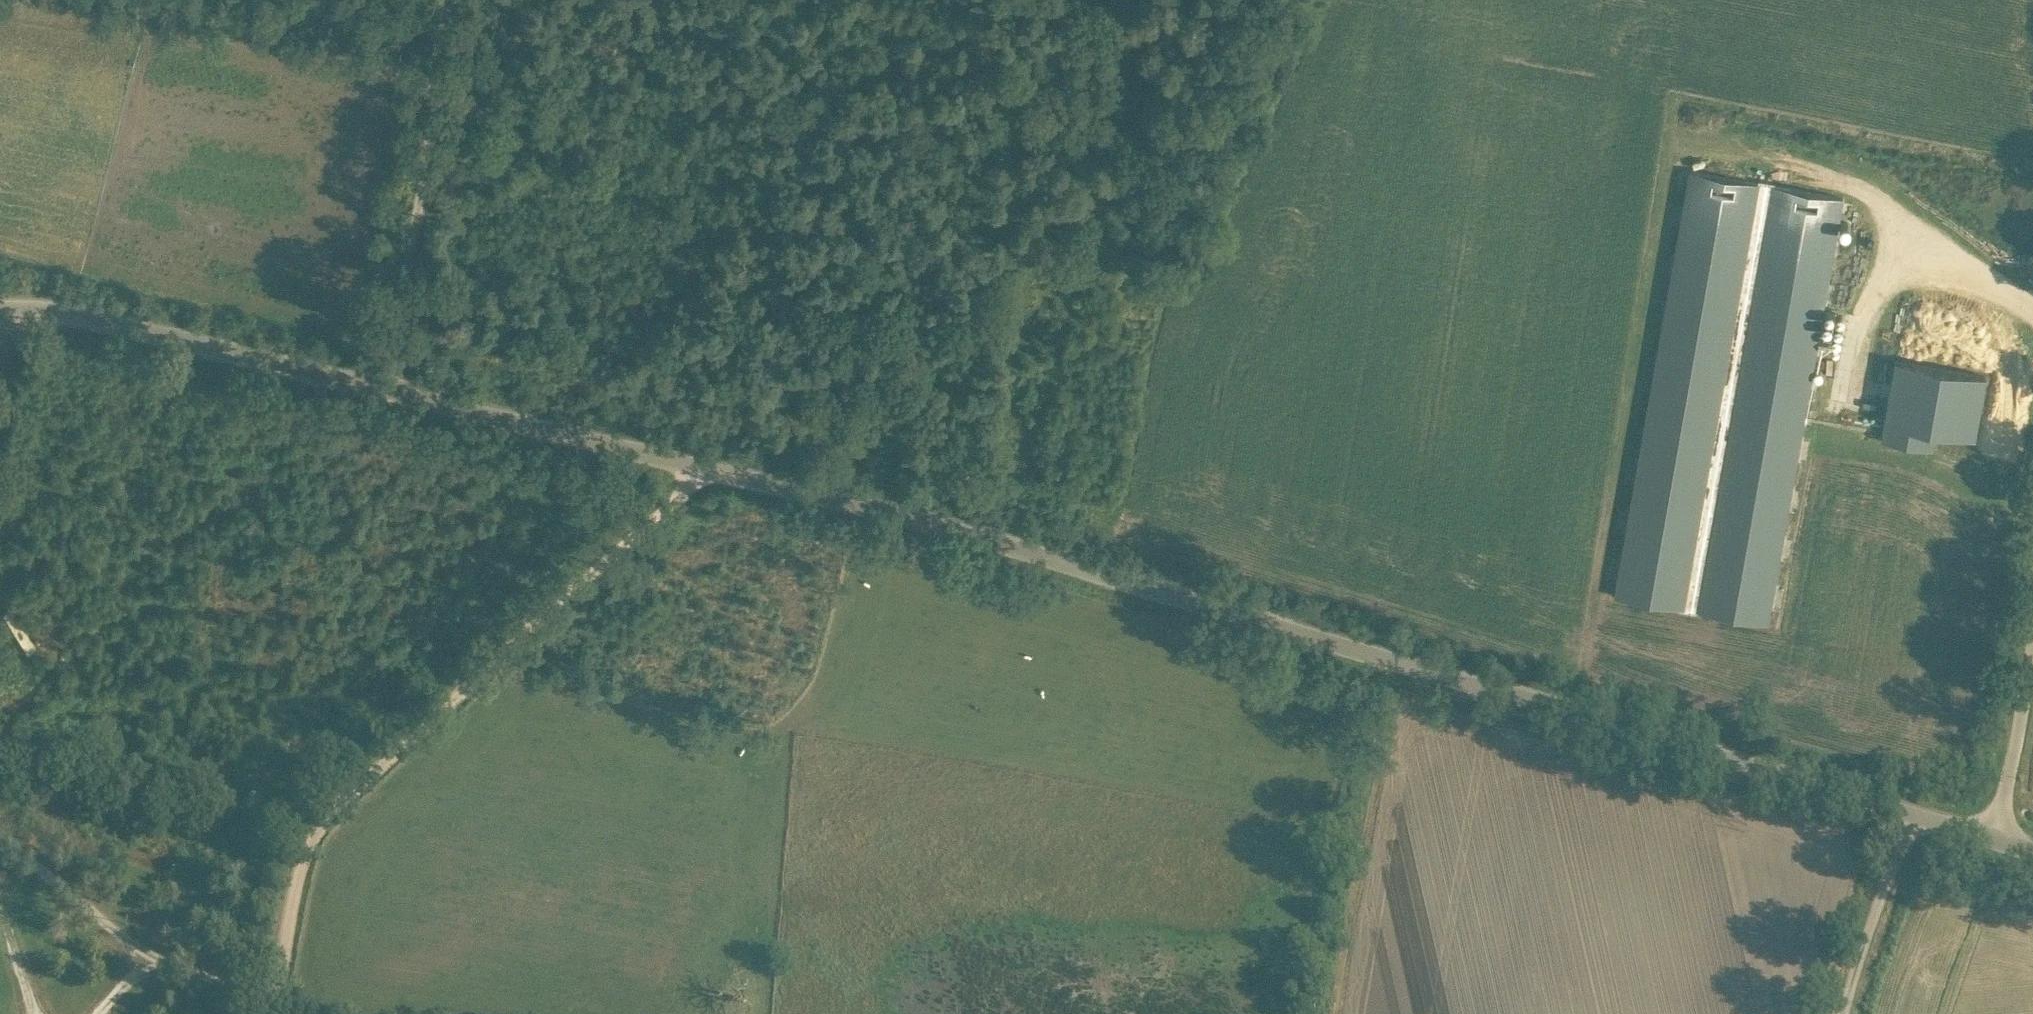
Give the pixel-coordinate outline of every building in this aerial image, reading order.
[(1769,621),(1845,196),(1690,168),(1614,594),(1769,621)] [(1937,428),(1977,435),(1988,373),(1896,357),(1881,438),(1933,448),(1937,428)] [(4,611),(27,649),(35,644),(12,606),(4,611)]
